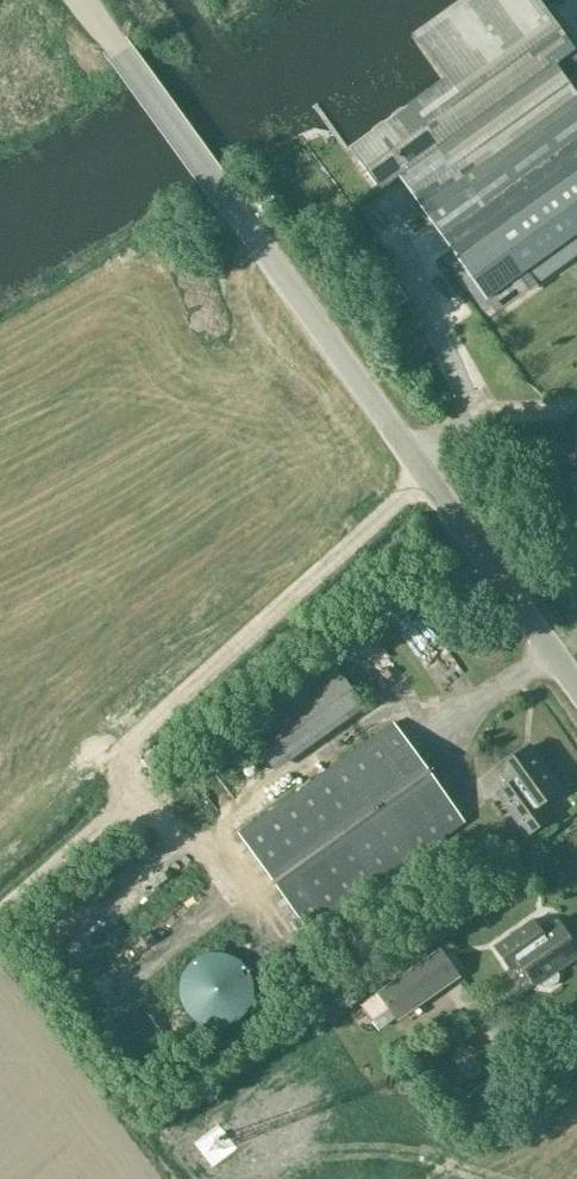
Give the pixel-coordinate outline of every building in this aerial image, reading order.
[(553,66),(573,51),(544,11),(536,0),(463,0),(413,36),(445,82),(350,151),(379,191),(398,178),(486,301),(576,235),(576,99),(553,66)] [(576,45),(576,0),(562,0),(554,5),(576,45)] [(381,682),(392,673),(371,648),(360,657),(381,682)] [(330,665),(242,728),(272,771),(361,709),(330,665)] [(239,834),(310,934),(464,824),(392,724),(239,834)] [(530,747),(499,769),(510,785),(496,795),(526,836),(551,818),(541,804),(561,790),(530,747)] [(209,796),(218,814),(231,807),(221,789),(209,796)] [(495,946),(512,972),(523,964),(537,984),(541,981),(544,986),(549,988),(558,982),(558,976),(555,971),(576,956),(576,951),(557,923),(541,934),(532,920),(495,946)] [(381,992),(397,1016),(459,971),(443,948),(381,992)] [(253,995),(253,992),(253,988),(253,985),(252,982),(251,979),(250,976),(248,973),(247,970),(245,968),(243,965),(240,963),(238,961),(235,959),(232,958),(229,957),(226,956),(223,955),(220,955),(216,955),(213,955),(210,955),(207,956),(204,957),(201,958),(198,959),(195,961),(193,963),(190,965),(188,968),(186,970),(184,973),(183,976),(182,979),(181,982),(180,985),(180,988),(179,992),(180,995),(180,998),(181,1001),(182,1004),(183,1007),(184,1010),(186,1013),(188,1015),(190,1018),(193,1020),(195,1022),(198,1024),(201,1025),(204,1026),(207,1027),(210,1028),(213,1028),(216,1029),(220,1028),(223,1028),(226,1027),(229,1026),(232,1025),(235,1024),(238,1022),(240,1020),(243,1018),(245,1015),(247,1013),(248,1010),(250,1007),(251,1004),(252,1001),(253,998),(253,995)] [(428,996),(434,1008),(449,1001),(444,989),(428,996)]
